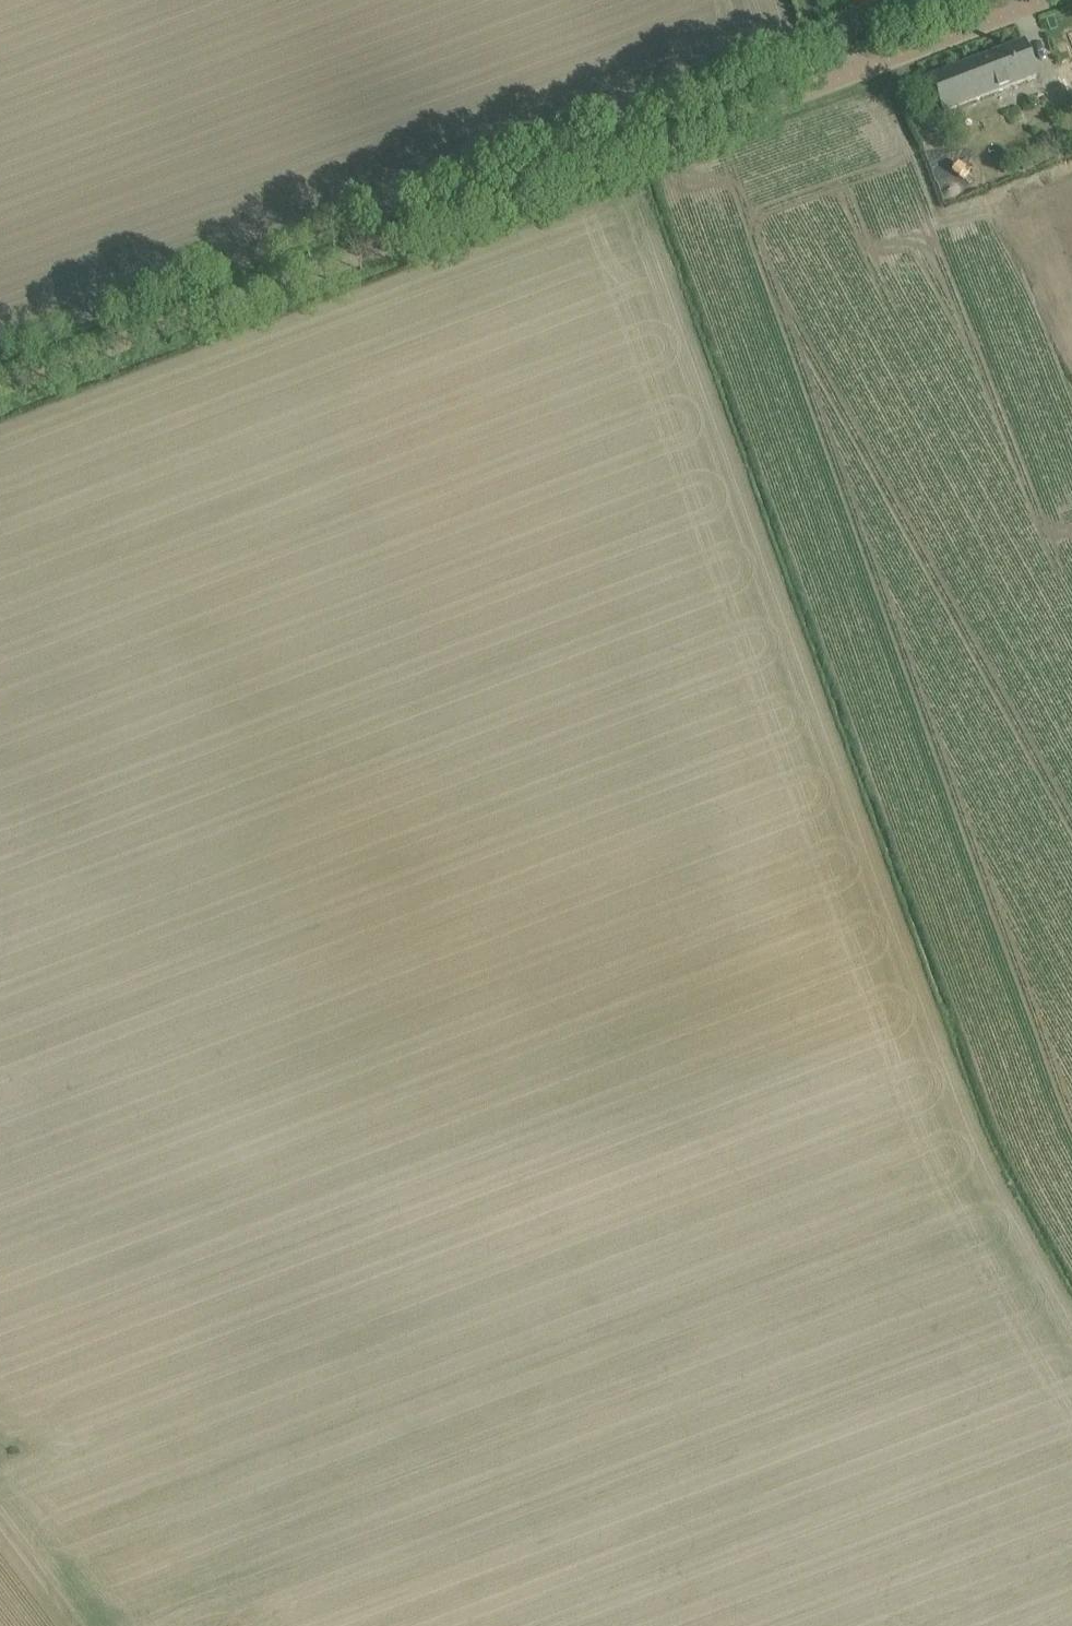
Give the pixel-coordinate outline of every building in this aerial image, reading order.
[(1062,42),(1071,68),(1055,75),(1064,99),(1071,96),(1071,38),(1062,42)] [(1024,42),(931,78),(939,98),(944,112),(1037,76),(1032,62),(1024,42)] [(1026,155),(1019,158),(1024,170),(1035,166),(1032,158),(1026,155)]
